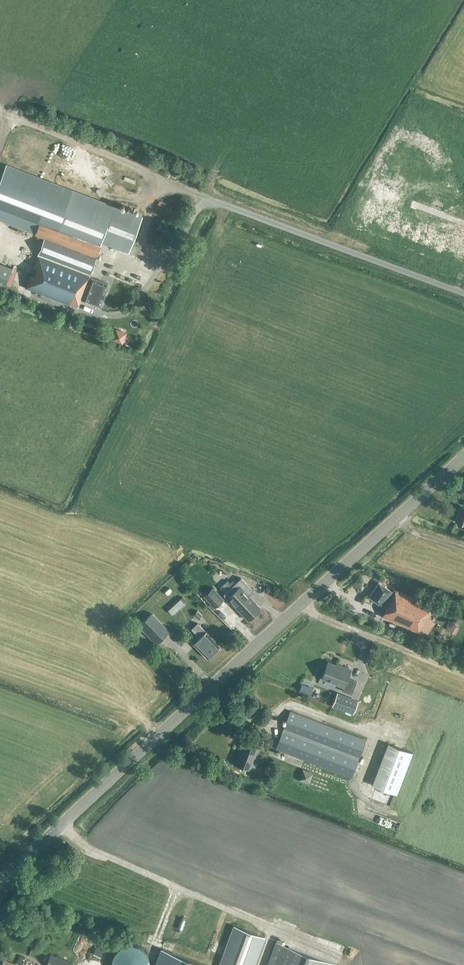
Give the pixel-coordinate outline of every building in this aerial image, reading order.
[(102,242),(122,250),(127,238),(128,238),(129,237),(131,236),(132,235),(134,234),(134,233),(135,232),(136,231),(136,229),(137,227),(136,225),(136,223),(135,221),(135,219),(136,216),(5,166),(0,178),(0,219),(35,233),(40,219),(102,242)] [(40,219),(35,233),(34,235),(44,239),(26,288),(77,307),(81,299),(99,306),(107,283),(89,276),(102,242),(40,219)] [(460,505),(454,520),(463,524),(463,507),(460,505)] [(219,587),(224,592),(223,593),(247,619),(260,607),(247,595),(248,594),(246,592),(250,588),(240,577),(235,582),(232,580),(229,582),(227,580),(219,587)] [(392,591),(378,582),(368,597),(382,606),(386,608),(381,616),(417,632),(434,607),(393,589),(392,591)] [(162,589),(166,595),(171,591),(167,585),(162,589)] [(224,599),(223,598),(213,587),(203,596),(210,603),(208,605),(213,609),(224,599)] [(168,610),(172,615),(184,603),(180,599),(168,610)] [(201,615),(197,611),(193,614),(194,615),(192,617),(195,621),(197,619),(198,619),(201,615)] [(156,644),(169,632),(152,613),(139,626),(156,644)] [(459,628),(449,622),(445,629),(455,634),(459,628)] [(198,623),(192,629),(191,629),(200,638),(193,644),(207,658),(220,646),(206,631),(198,623)] [(372,643),(366,659),(373,661),(379,645),(372,643)] [(350,670),(327,661),(321,678),(343,686),(341,690),(351,694),(356,681),(347,677),(350,670)] [(337,692),(332,705),(352,713),(357,700),(337,692)] [(434,704),(445,708),(447,702),(436,698),(434,704)] [(350,777),(365,739),(289,710),(275,748),(350,777)] [(412,743),(416,734),(406,731),(403,739),(412,743)] [(258,747),(240,741),(236,753),(237,754),(233,763),(250,769),(258,747)] [(372,785),(397,794),(413,753),(388,743),(372,785)] [(126,758),(118,765),(123,771),(131,763),(126,758)] [(316,783),(317,778),(308,777),(310,768),(299,766),(296,779),(316,783)] [(211,927),(214,914),(208,913),(206,926),(211,927)] [(339,964),(275,941),(266,964),(339,964)] [(148,964),(148,962),(148,960),(147,958),(146,956),(145,954),(144,952),(142,950),(140,948),(137,947),(135,946),(132,946),(130,946),(127,946),(125,946),(123,947),(121,948),(120,949),(118,950),(116,952),(115,953),(114,955),(113,958),(112,960),(111,963),(111,964),(148,964)] [(46,964),(73,964),(74,963),(49,954),(46,964)]
